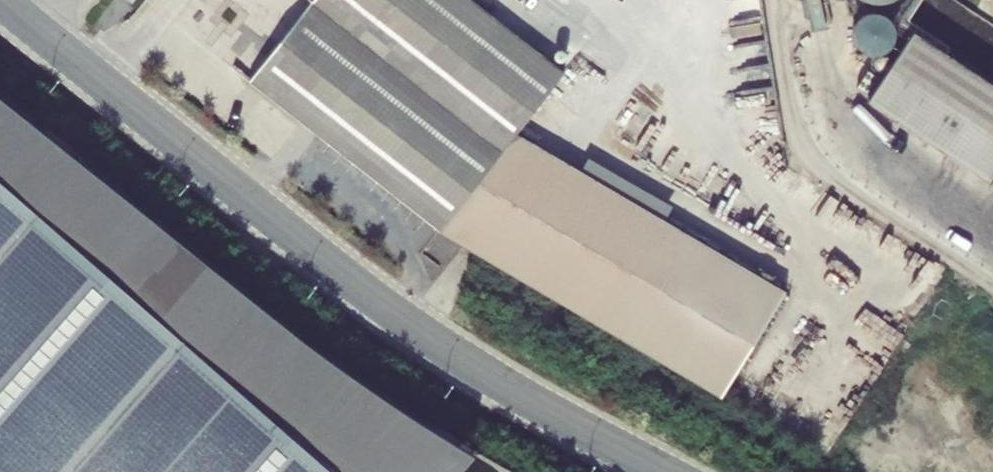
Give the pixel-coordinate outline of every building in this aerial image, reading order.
[(438,231),(515,133),(564,72),(472,0),(311,0),(311,1),(248,81),(438,231)] [(886,22),(863,7),(844,37),(867,52),(886,22)] [(871,54),(884,60),(900,27),(887,21),(871,54)] [(912,32),(866,102),(992,185),(992,86),(912,32)] [(473,454),(395,404),(325,355),(253,300),(214,267),(117,188),(0,93),(0,471),(459,471),(473,454)] [(438,232),(720,397),(783,290),(664,221),(673,206),(587,156),(579,171),(515,133),(438,231),(438,232)]
